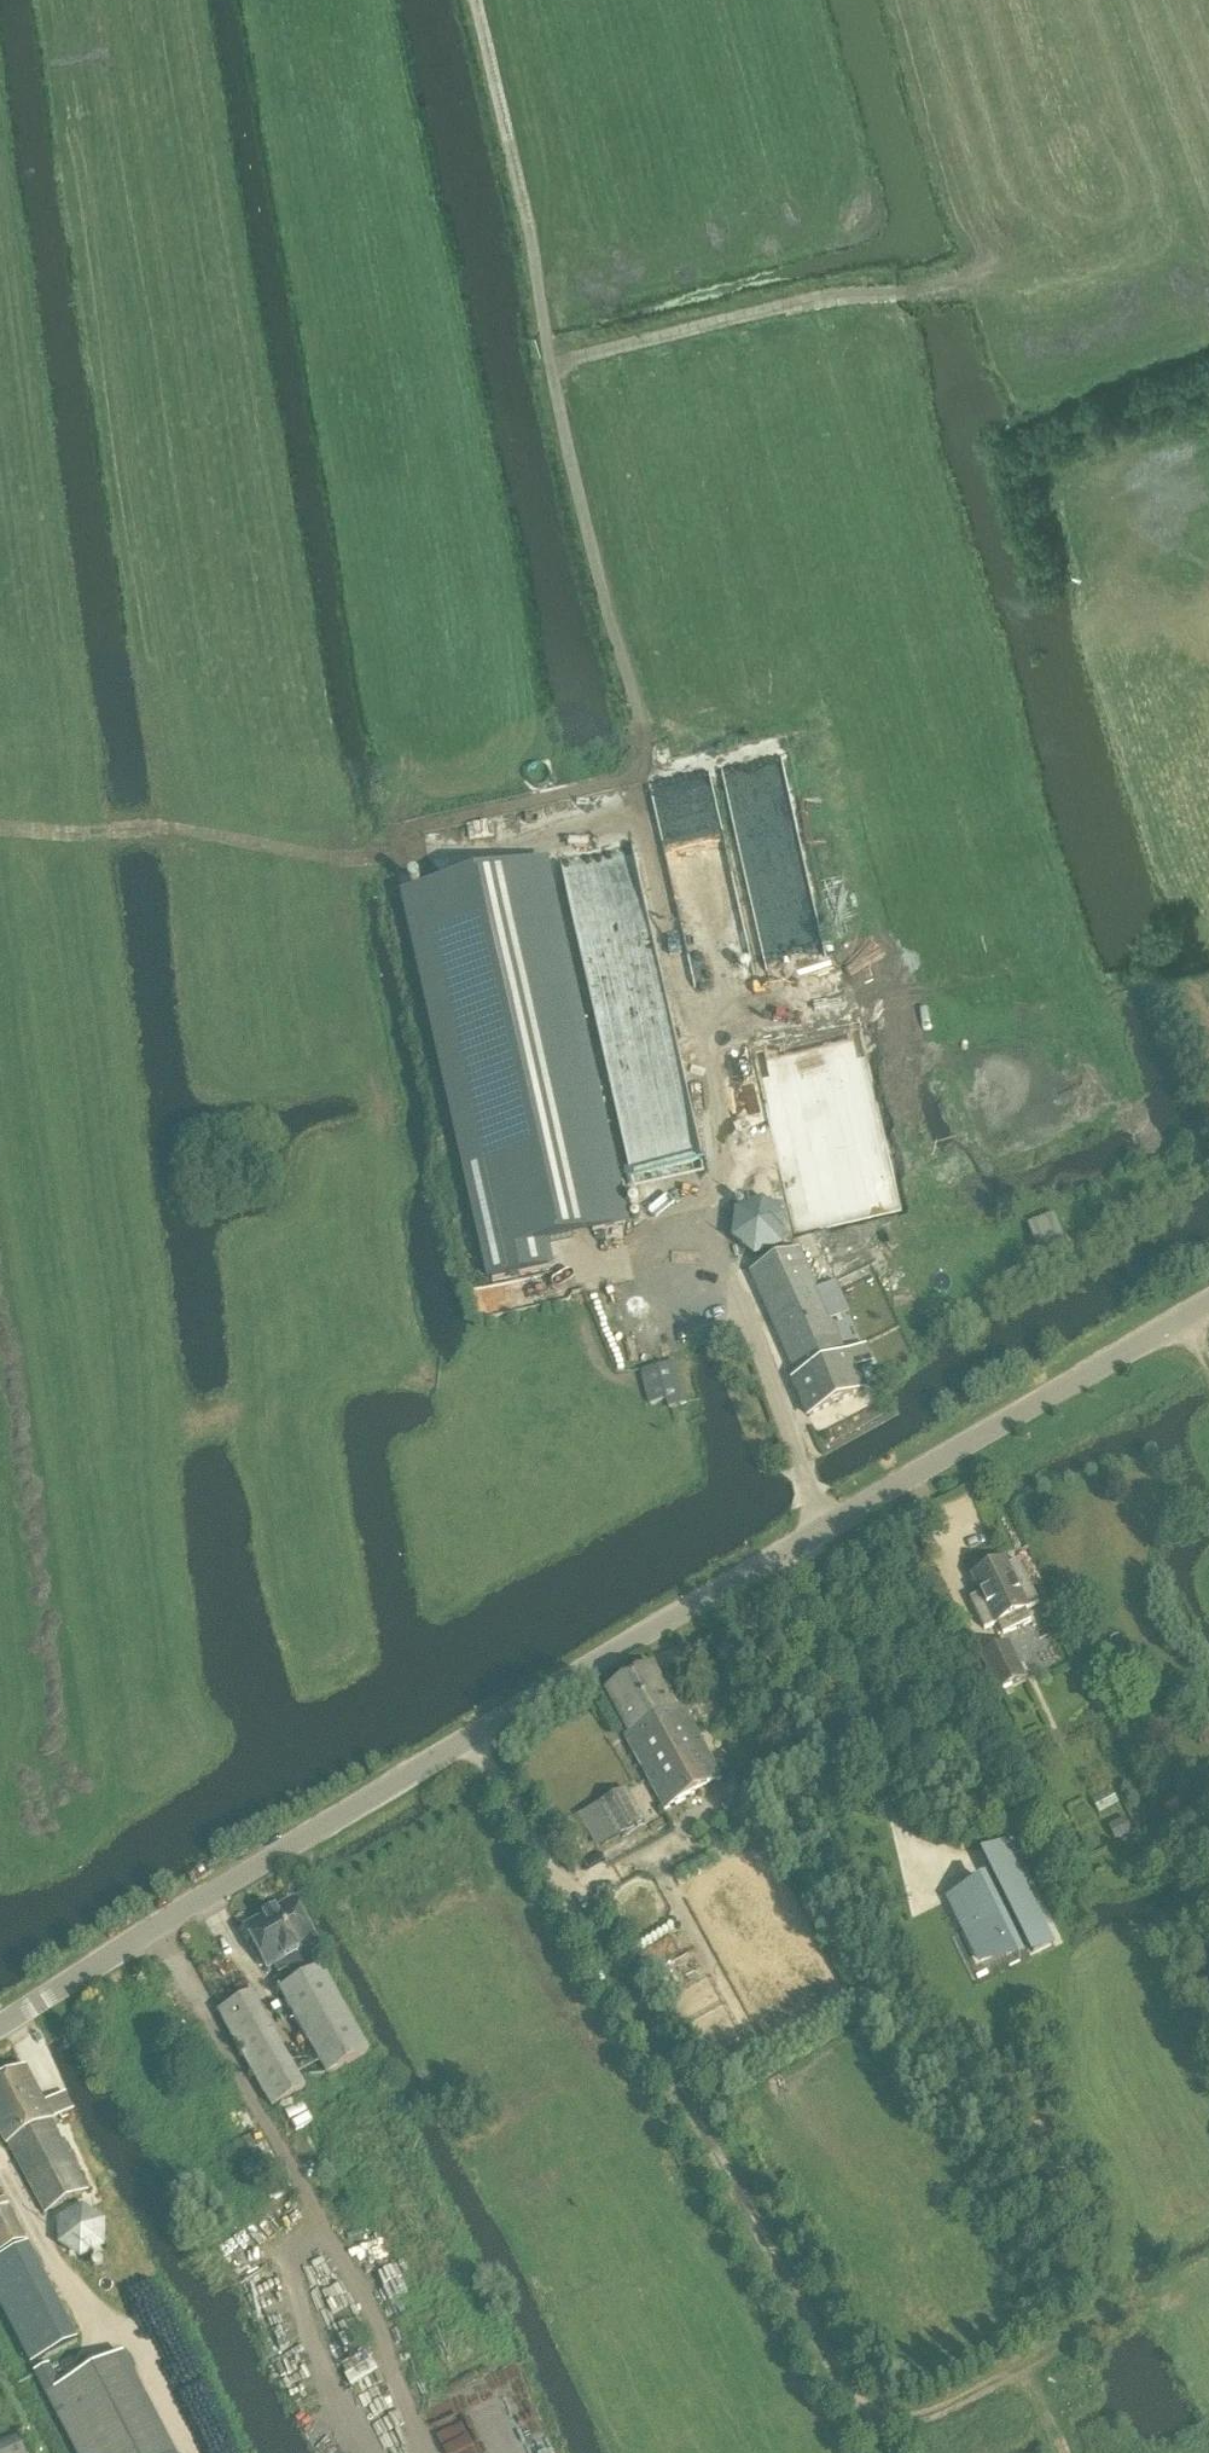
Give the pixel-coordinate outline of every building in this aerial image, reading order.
[(543,1245),(624,1227),(544,867),(406,898),(492,1282),(548,1270),(543,1245)] [(851,1021),(746,1044),(783,1215),(888,1192),(876,1134),(863,1076),(853,1031),(851,1021)] [(783,1248),(786,1220),(763,1202),(735,1213),(731,1243),(755,1262),(783,1248)] [(1062,1240),(1054,1217),(1027,1227),(1035,1250),(1062,1240)] [(845,1358),(809,1277),(799,1254),(752,1273),(798,1378),(793,1380),(810,1417),(865,1393),(855,1369),(870,1362),(864,1349),(845,1358)] [(670,1410),(688,1404),(676,1363),(640,1373),(650,1406),(668,1401),(670,1410)] [(1016,1565),(1005,1570),(1002,1565),(970,1581),(978,1599),(976,1600),(977,1613),(973,1615),(982,1634),(995,1628),(1001,1639),(1028,1625),(1023,1615),(1037,1608),(1016,1565)] [(996,1696),(1023,1683),(1006,1648),(979,1661),(996,1696)] [(622,1740),(662,1814),(720,1782),(683,1714),(677,1717),(651,1669),(605,1694),(628,1737),(622,1740)] [(644,1823),(627,1791),(599,1805),(617,1838),(644,1823)] [(984,1884),(949,1901),(964,1932),(965,1932),(979,1962),(1016,1944),(1024,1940),(1032,1954),(1052,1945),(1042,1925),(1046,1923),(1040,1911),(1036,1913),(1022,1885),(1027,1883),(1007,1844),(983,1856),(994,1878),(997,1884),(986,1889),(984,1884)] [(251,1997),(218,2015),(270,2110),(344,2069),(367,2056),(320,1972),(321,1971),(309,1950),(315,1947),(292,1904),(243,1931),(266,1974),(273,1970),(277,1978),(287,1972),(294,1986),(280,1994),(313,2054),(292,2065),(259,2006),(257,2007),(251,1997)] [(42,2107),(25,2073),(0,2086),(0,2141),(4,2149),(6,2148),(43,2217),(85,2194),(49,2125),(72,2113),(63,2096),(42,2107)] [(24,2244),(0,2198),(0,2256),(24,2244)] [(76,2344),(26,2249),(0,2262),(0,2312),(29,2368),(76,2344)] [(33,2376),(73,2452),(170,2452),(121,2359),(58,2391),(46,2369),(33,2376)]
